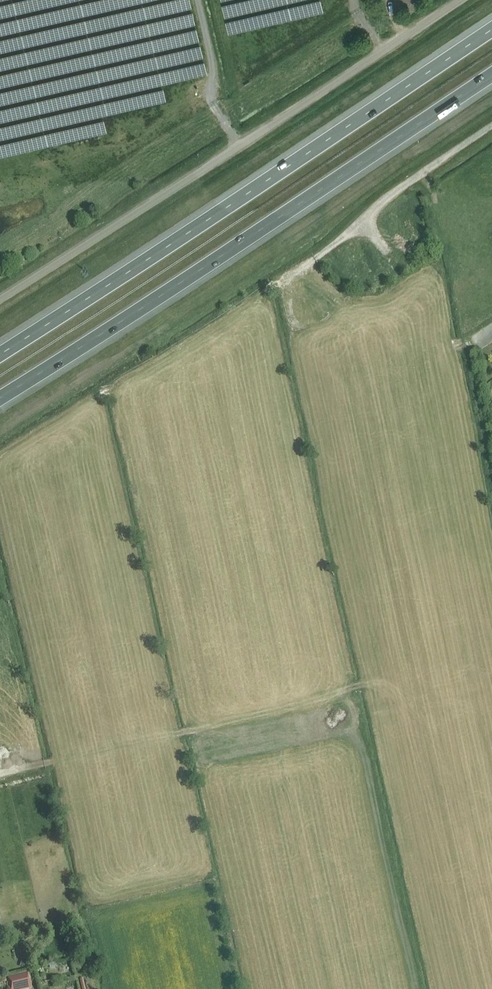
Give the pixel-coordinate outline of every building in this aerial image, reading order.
[(27,972),(6,978),(9,988),(29,988),(31,988),(27,972)]
